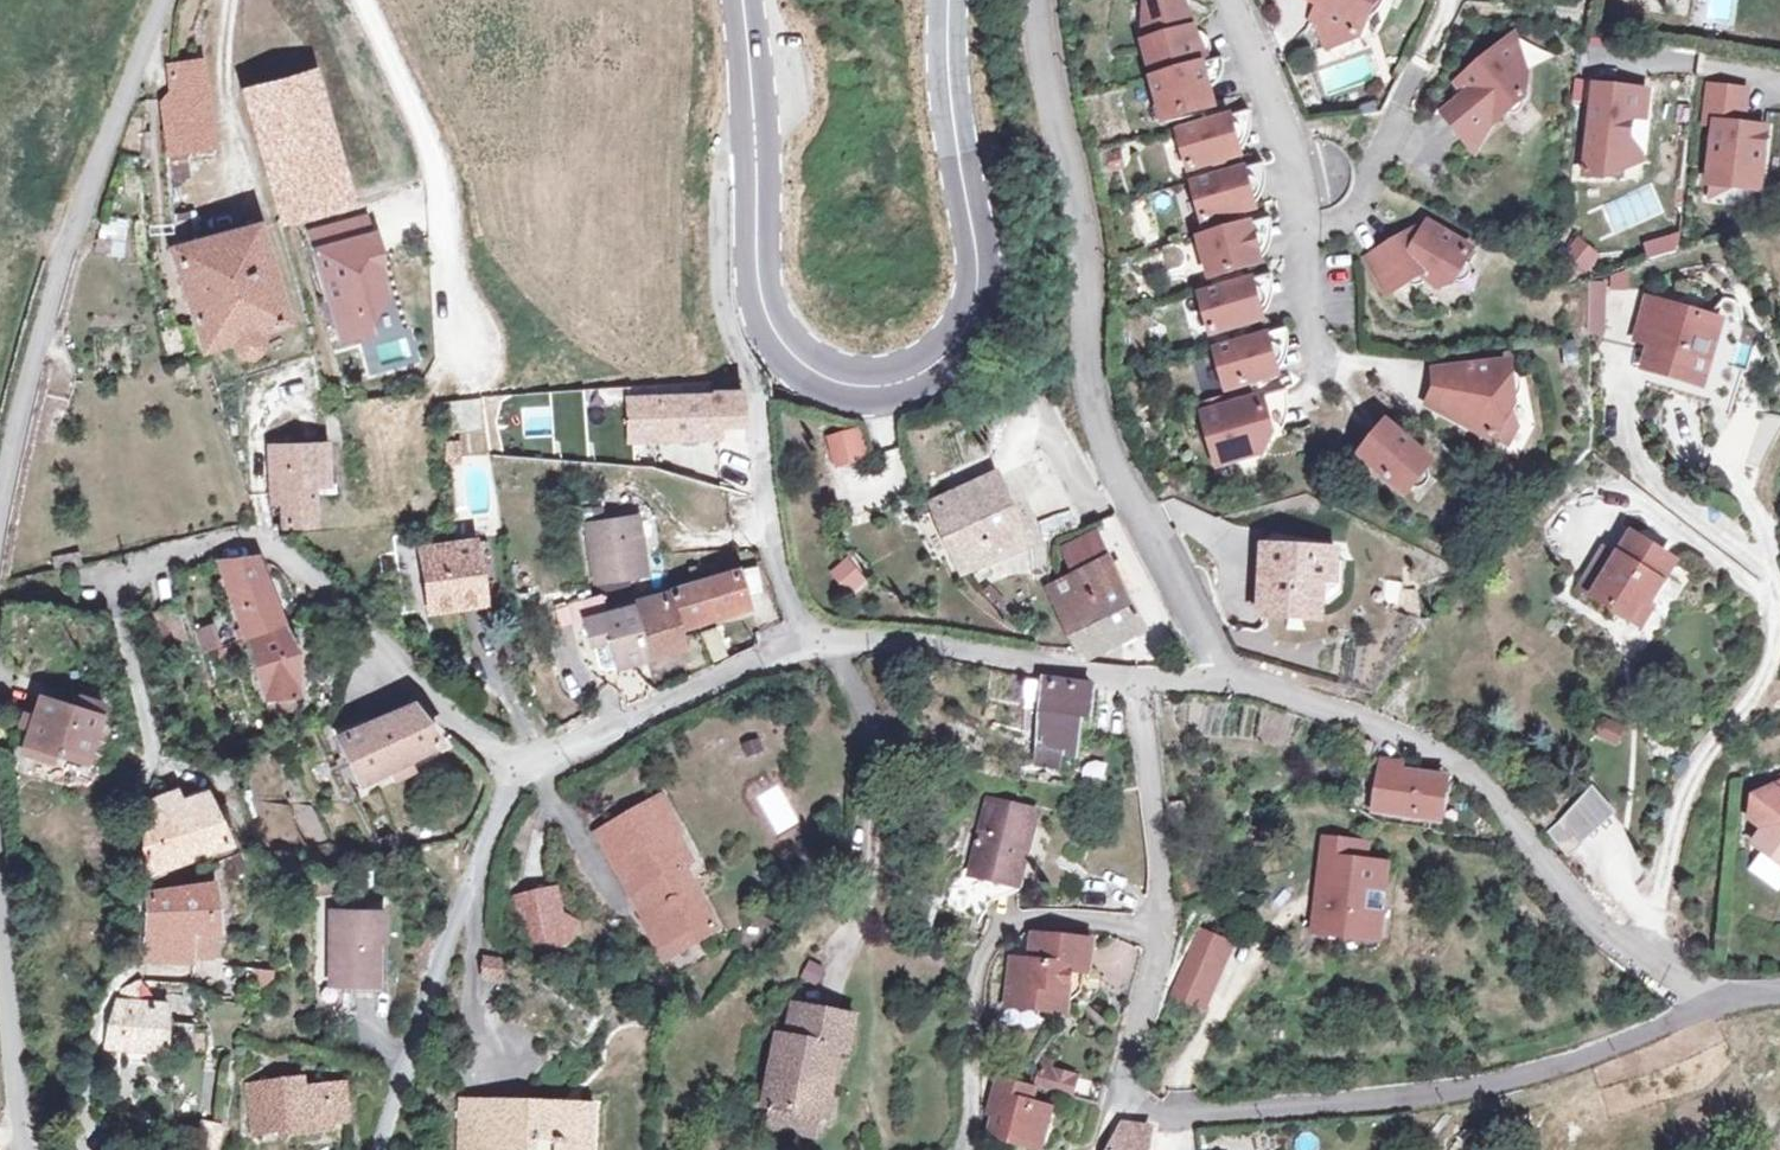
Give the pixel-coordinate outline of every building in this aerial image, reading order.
[(1205,68),(1211,66),(1183,0),(1148,0),(1145,43),(1155,81),(1205,68)] [(1312,20),(1322,25),(1320,30),(1327,52),(1356,41),(1377,0),(1308,0),(1319,5),(1312,20)] [(239,51),(245,94),(302,77),(291,28),(243,37),(245,50),(239,51)] [(1444,112),(1468,143),(1499,119),(1527,96),(1531,74),(1506,44),(1463,79),(1471,91),(1444,112)] [(161,104),(169,153),(186,150),(217,146),(206,61),(168,67),(171,93),(161,104)] [(1205,68),(1155,81),(1165,122),(1215,108),(1205,68)] [(302,77),(245,94),(281,220),(349,200),(313,73),(302,77)] [(1742,91),(1711,87),(1706,124),(1718,126),(1712,181),(1747,185),(1762,172),(1768,130),(1738,126),(1742,91)] [(1650,94),(1597,88),(1587,178),(1602,179),(1628,168),(1631,140),(1634,119),(1647,120),(1650,94)] [(1230,119),(1178,133),(1189,172),(1240,158),(1230,119)] [(1499,119),(1468,143),(1475,152),(1499,119)] [(1651,164),(1631,140),(1628,168),(1602,179),(1626,182),(1627,174),(1651,164)] [(188,179),(186,150),(169,153),(170,181),(188,179)] [(1193,186),(1244,172),(1244,170),(1192,184),(1193,186)] [(1255,211),(1244,172),(1193,186),(1204,224),(1255,211)] [(1747,185),(1712,181),(1708,202),(1735,190),(1760,193),(1762,172),(1747,185)] [(173,216),(175,251),(199,244),(195,214),(173,216)] [(121,260),(127,227),(100,222),(94,255),(121,260)] [(1199,243),(1251,229),(1250,225),(1199,240),(1199,243)] [(1473,253),(1427,226),(1420,240),(1412,236),(1369,260),(1388,295),(1418,279),(1436,288),(1455,283),(1473,253)] [(256,227),(199,244),(175,251),(207,352),(234,342),(237,348),(241,354),(245,356),(250,357),(254,356),(258,353),(260,348),(259,341),(256,335),(287,324),(256,227)] [(1262,266),(1251,229),(1199,243),(1211,280),(1262,266)] [(1560,253),(1579,277),(1599,260),(1580,237),(1560,253)] [(1200,301),(1252,286),(1251,281),(1198,296),(1200,301)] [(1605,285),(1593,287),(1593,305),(1605,305),(1605,285)] [(1262,321),(1252,286),(1200,301),(1210,337),(1262,321)] [(1638,338),(1654,343),(1661,346),(1654,368),(1702,382),(1713,342),(1707,340),(1712,321),(1672,308),(1650,302),(1638,338)] [(1605,305),(1593,305),(1592,333),(1603,333),(1605,305)] [(1719,323),(1712,321),(1707,340),(1713,342),(1719,323)] [(1215,355),(1267,341),(1266,337),(1214,351),(1215,355)] [(1278,377),(1267,341),(1215,355),(1226,392),(1278,377)] [(1661,346),(1654,343),(1647,365),(1654,368),(1661,346)] [(1434,372),(1436,394),(1445,395),(1442,412),(1493,440),(1512,405),(1507,364),(1434,372)] [(629,402),(630,417),(633,440),(718,436),(716,424),(741,424),(743,389),(712,392),(712,396),(629,402)] [(1445,395),(1436,394),(1427,405),(1442,412),(1445,395)] [(1202,422),(1263,405),(1261,398),(1200,415),(1202,422)] [(443,401),(445,434),(480,431),(478,399),(443,401)] [(1272,433),(1263,405),(1202,422),(1215,467),(1258,455),(1272,433)] [(630,417),(620,418),(617,418),(620,441),(633,440),(630,417)] [(1386,423),(1359,457),(1405,494),(1432,461),(1386,423)] [(855,433),(827,441),(835,469),(863,461),(855,433)] [(284,486),(286,531),(316,530),(313,485),(328,484),(326,445),(270,448),(272,486),(284,486)] [(972,488),(998,476),(994,467),(990,458),(964,469),(972,488)] [(1031,548),(998,476),(972,488),(933,506),(966,574),(1031,548)] [(721,515),(721,492),(694,492),(694,516),(721,515)] [(637,517),(633,518),(642,575),(646,574),(637,517)] [(596,583),(642,575),(633,518),(587,525),(596,583)] [(1076,575),(1110,559),(1099,534),(1066,550),(1076,575)] [(480,583),(474,542),(423,551),(431,610),(483,602),(480,583)] [(487,542),(474,542),(480,583),(494,581),(487,542)] [(1593,596),(1629,618),(1641,599),(1648,602),(1672,564),(1637,543),(1626,560),(1619,556),(1593,596)] [(1593,596),(1619,556),(1606,548),(1581,588),(1593,596)] [(1336,583),(1337,563),(1338,553),(1264,549),(1261,614),(1320,620),(1321,606),(1323,583),(1336,583)] [(54,558),(57,572),(67,571),(81,568),(78,555),(54,558)] [(250,638),(282,626),(258,558),(221,563),(232,605),(241,626),(236,628),(239,640),(245,637),(250,635),(250,638)] [(1144,627),(1110,559),(1076,575),(1049,588),(1049,589),(1082,656),(1144,627)] [(849,561),(831,575),(848,597),(867,585),(849,561)] [(1345,563),(1337,563),(1336,583),(1323,583),(1321,606),(1330,606),(1331,594),(1343,595),(1345,563)] [(757,568),(739,571),(743,594),(760,591),(757,568)] [(739,569),(668,594),(677,624),(744,603),(743,594),(739,571),(739,569)] [(1379,603),(1398,606),(1400,584),(1382,582),(1379,603)] [(684,646),(677,624),(668,594),(629,605),(630,609),(643,659),(684,646)] [(1635,622),(1648,602),(1641,599),(1629,618),(1635,622)] [(173,609),(155,614),(165,645),(183,639),(173,609)] [(584,622),(591,644),(593,644),(600,669),(604,671),(643,659),(630,609),(584,622)] [(250,638),(258,671),(264,700),(266,700),(288,696),(292,696),(292,654),(282,626),(250,638)] [(250,671),(258,671),(250,638),(250,635),(245,637),(239,640),(250,671)] [(215,655),(221,666),(242,657),(236,645),(215,655)] [(1096,687),(1073,684),(1046,680),(1040,751),(1037,750),(1036,767),(1073,773),(1074,757),(1078,758),(1082,719),(1093,720),(1096,687)] [(73,707),(39,696),(21,752),(51,760),(53,753),(82,762),(101,704),(77,696),(73,707)] [(291,712),(288,696),(266,700),(269,716),(291,712)] [(366,716),(333,734),(361,784),(434,745),(412,704),(372,726),(366,716)] [(1617,746),(1625,726),(1603,718),(1595,738),(1617,746)] [(1355,739),(1351,749),(1365,754),(1369,744),(1355,739)] [(1402,764),(1383,762),(1375,813),(1440,823),(1447,778),(1402,772),(1402,764)] [(1039,783),(1047,784),(1048,776),(1041,774),(1039,783)] [(1326,802),(1331,793),(1312,783),(1306,792),(1326,802)] [(1764,829),(1752,845),(1779,865),(1779,785),(1753,798),(1749,818),(1764,829)] [(776,786),(758,797),(780,832),(798,821),(776,786)] [(179,791),(169,796),(181,861),(230,841),(208,791),(185,801),(179,791)] [(181,861),(169,796),(152,803),(162,869),(181,861)] [(646,922),(662,949),(667,958),(720,929),(696,887),(687,891),(677,874),(692,864),(677,837),(682,833),(663,800),(601,833),(636,897),(641,895),(654,917),(646,922)] [(973,875),(1014,885),(1023,847),(1029,849),(1037,811),(992,800),(973,875)] [(162,869),(152,803),(146,805),(145,810),(143,839),(146,875),(162,869)] [(386,856),(397,853),(387,836),(378,841),(386,856)] [(1363,844),(1321,840),(1319,858),(1330,859),(1322,934),(1376,940),(1384,865),(1361,862),(1363,844)] [(1032,849),(1029,849),(1023,847),(1014,885),(1024,888),(1032,849)] [(1330,859),(1319,858),(1312,933),(1322,934),(1330,859)] [(193,965),(193,959),(193,934),(211,933),(214,933),(210,885),(146,894),(146,926),(144,930),(142,961),(193,965)] [(516,896),(521,922),(559,915),(553,889),(516,896)] [(382,912),(331,911),(330,985),(374,985),(375,942),(382,942),(382,912)] [(565,914),(559,915),(565,945),(572,943),(581,929),(578,919),(565,914)] [(565,945),(559,915),(521,922),(527,953),(565,945)] [(1228,946),(1195,932),(1181,967),(1213,981),(1228,946)] [(212,957),(211,933),(193,934),(193,959),(212,957)] [(1032,963),(1023,961),(1020,983),(1013,982),(1010,1006),(1054,1011),(1057,989),(1073,991),(1074,972),(1077,941),(1034,937),(1032,963)] [(1334,939),(1333,950),(1368,954),(1369,943),(1334,939)] [(1096,943),(1077,941),(1074,972),(1092,973),(1096,943)] [(481,980),(506,982),(508,957),(483,956),(481,980)] [(818,987),(826,964),(806,957),(798,980),(818,987)] [(1020,983),(1023,961),(1015,960),(1013,982),(1020,983)] [(1213,981),(1181,967),(1168,994),(1202,1008),(1213,981)] [(272,974),(273,970),(251,968),(250,984),(260,986),(272,974)] [(1070,1013),(1073,991),(1057,989),(1054,1011),(1070,1013)] [(189,1051),(189,1035),(189,1026),(166,1025),(166,1005),(114,1002),(110,1052),(189,1051)] [(791,1003),(784,1033),(800,1036),(807,1006),(791,1003)] [(859,1017),(807,1006),(800,1036),(784,1033),(768,1108),(822,1120),(837,1052),(852,1055),(859,1017)] [(204,1036),(189,1035),(189,1051),(205,1051),(204,1036)] [(1037,1088),(1002,1079),(998,1098),(1003,1099),(994,1136),(1042,1148),(1052,1110),(1032,1106),(1037,1088)] [(335,1107),(348,1106),(346,1086),(308,1090),(307,1081),(248,1087),(253,1134),(283,1130),(283,1127),(300,1125),(302,1136),(337,1131),(337,1126),(335,1107)] [(487,1102),(487,1113),(532,1114),(532,1104),(487,1102)] [(487,1113),(485,1149),(590,1149),(591,1106),(532,1104),(532,1114),(487,1113)] [(335,1107),(337,1126),(350,1124),(348,1106),(335,1107)] [(822,1120),(768,1108),(764,1131),(818,1142),(822,1120)] [(283,1127),(283,1130),(284,1138),(302,1136),(300,1125),(283,1127)] [(1135,1130),(1121,1127),(1108,1149),(1146,1149),(1147,1132),(1135,1130)]
